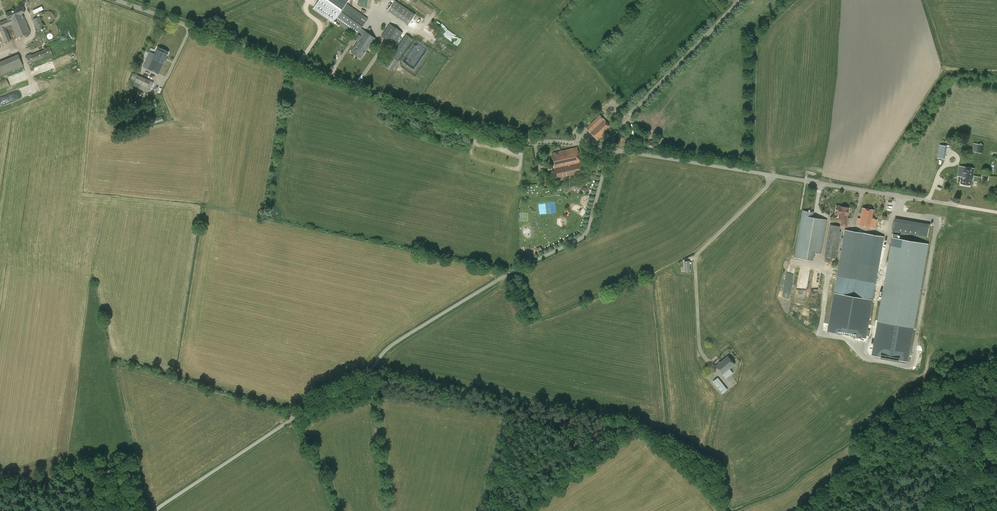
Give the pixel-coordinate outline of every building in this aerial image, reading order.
[(388,10),(409,24),(416,14),(395,0),(394,0),(388,10)] [(334,20),(340,25),(356,36),(368,19),(345,3),(334,20)] [(8,19),(0,22),(0,30),(5,43),(11,40),(6,27),(11,25),(16,38),(30,32),(24,18),(22,14),(25,13),(22,7),(6,13),(8,19)] [(33,19),(37,29),(43,26),(39,17),(33,19)] [(390,24),(381,36),(394,45),(403,33),(390,24)] [(355,55),(370,35),(365,31),(351,52),(355,55)] [(412,39),(406,34),(384,66),(391,71),(399,61),(397,60),(412,39)] [(375,38),(370,35),(355,55),(360,59),(372,42),(375,45),(379,41),(375,38)] [(29,64),(53,55),(50,46),(26,56),(29,64)] [(158,47),(154,54),(150,52),(143,67),(159,74),(169,52),(158,47)] [(18,54),(0,62),(0,76),(23,66),(18,54)] [(149,93),(154,82),(133,73),(131,78),(135,81),(133,86),(149,93)] [(600,115),(586,128),(598,141),(612,127),(600,115)] [(982,153),(983,145),(973,143),(972,152),(982,153)] [(945,159),(947,146),(939,144),(937,158),(945,159)] [(577,148),(551,153),(555,169),(557,178),(582,173),(577,148)] [(984,160),(977,159),(976,159),(975,169),(984,170),(985,161),(984,161),(984,160)] [(970,175),(973,176),(974,169),(959,166),(958,176),(960,176),(960,175),(961,175),(961,174),(970,176),(970,175)] [(960,175),(960,176),(961,176),(960,180),(961,180),(960,184),(971,185),(972,179),(973,176),(970,175),(970,176),(961,174),(961,175),(960,175)] [(849,208),(840,206),(838,206),(837,207),(836,213),(837,215),(839,215),(839,219),(842,219),(841,226),(848,227),(849,218),(847,218),(849,208)] [(862,208),(860,219),(857,218),(856,225),(876,228),(877,219),(872,218),(873,210),(862,208)] [(827,220),(813,217),(813,212),(802,211),(794,258),(813,261),(815,253),(821,254),(827,220)] [(928,237),(931,223),(896,218),(893,234),(927,240),(928,238),(914,235),(915,234),(928,237)] [(830,225),(825,257),(836,259),(841,232),(839,231),(840,227),(830,225)] [(845,230),(837,275),(834,294),(873,301),(876,282),(885,238),(868,234),(862,262),(860,262),(865,233),(845,230)] [(891,246),(884,283),(877,322),(892,324),(891,328),(899,330),(899,326),(913,328),(928,245),(903,240),(901,248),(891,246)] [(733,373),(730,369),(735,364),(728,356),(716,366),(723,374),(726,378),(733,373)] [(727,389),(718,377),(713,381),(722,393),(727,389)]
